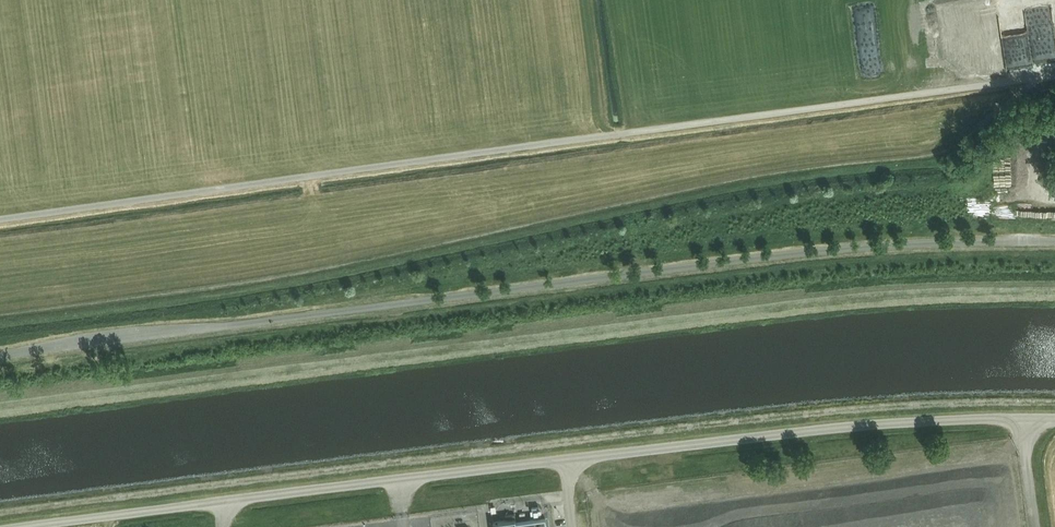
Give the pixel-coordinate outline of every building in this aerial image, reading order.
[(544,518),(517,522),(516,519),(493,522),(494,526),(546,526),(544,518)]
